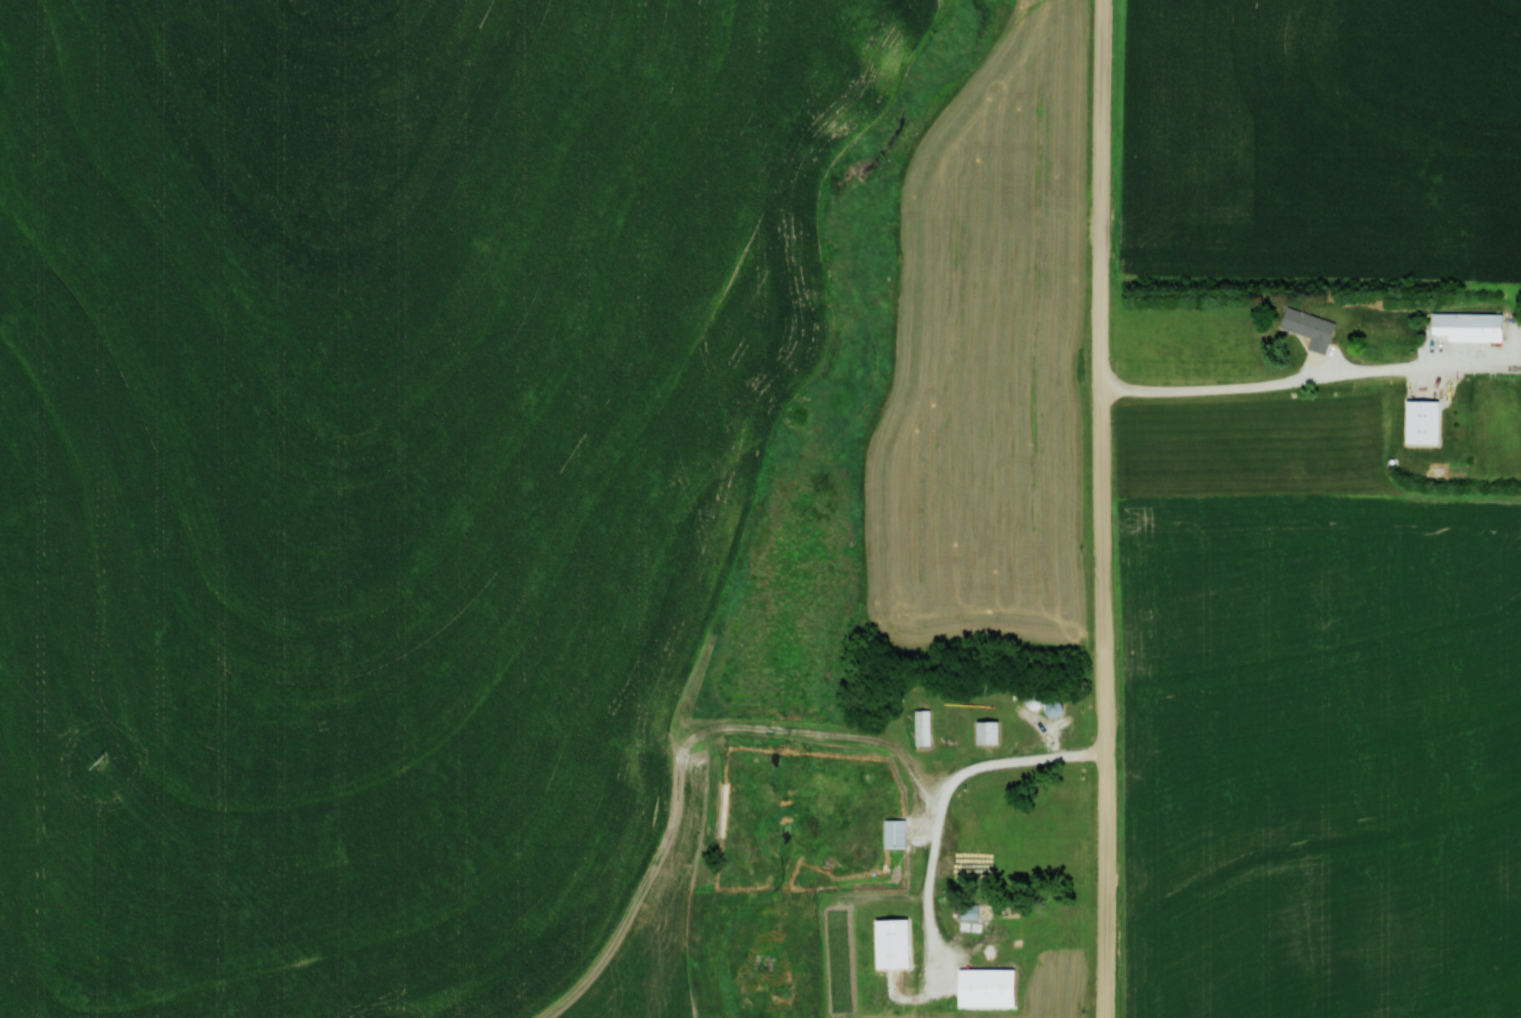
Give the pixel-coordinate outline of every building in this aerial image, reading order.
[(1324,354),(1333,321),(1284,307),(1278,328),(1308,337),(1305,349),(1324,354)] [(1428,334),(1445,334),(1445,340),(1499,340),(1499,312),(1428,312),(1428,334)] [(1403,444),(1436,444),(1436,400),(1403,400),(1403,444)] [(1054,718),(1059,703),(1045,699),(1040,713),(1054,718)] [(912,745),(927,745),(927,709),(912,709),(912,745)] [(995,744),(995,721),(972,721),(972,744),(995,744)] [(903,847),(903,819),(881,819),(881,847),(903,847)] [(977,903),(958,903),(958,919),(977,919),(977,903)] [(905,919),(871,919),(871,965),(905,965),(905,919)] [(1010,968),(954,967),(953,1005),(1010,1006),(1010,968)]
